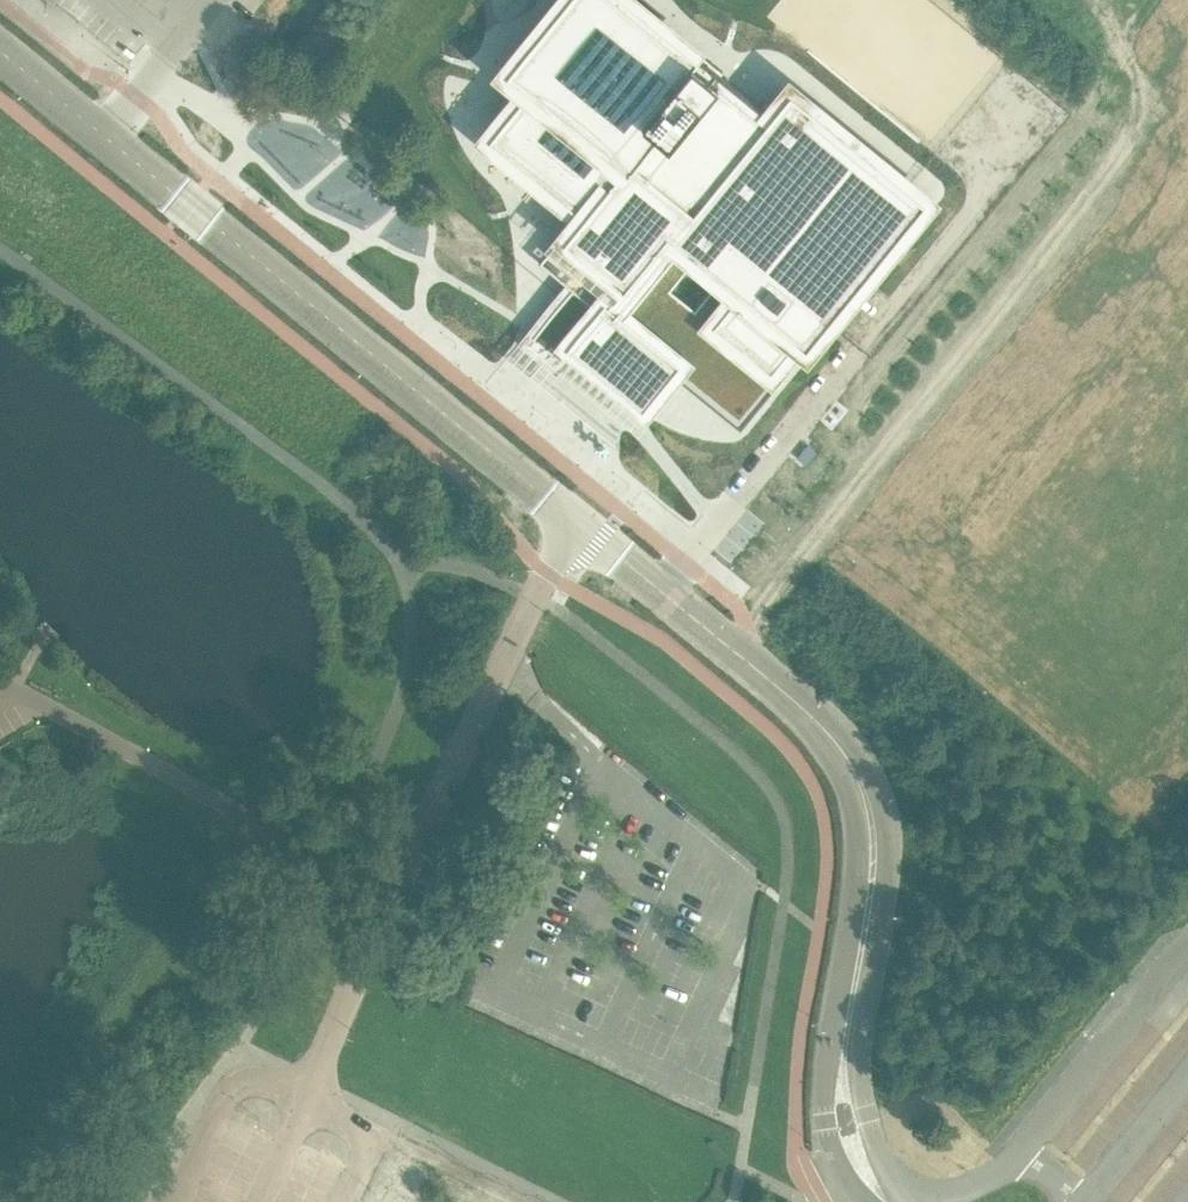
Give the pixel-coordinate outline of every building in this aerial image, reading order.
[(488,135),(579,209),(538,258),(571,286),(564,295),(539,325),(532,333),(545,343),(558,354),(567,344),(642,405),(671,369),(740,425),(827,318),(835,326),(848,311),(839,303),(925,198),(789,87),(770,111),(721,71),(722,69),(697,49),(696,51),(678,37),(680,35),(658,17),(660,14),(643,0),(561,0),(505,68),(527,86),(488,135)]
